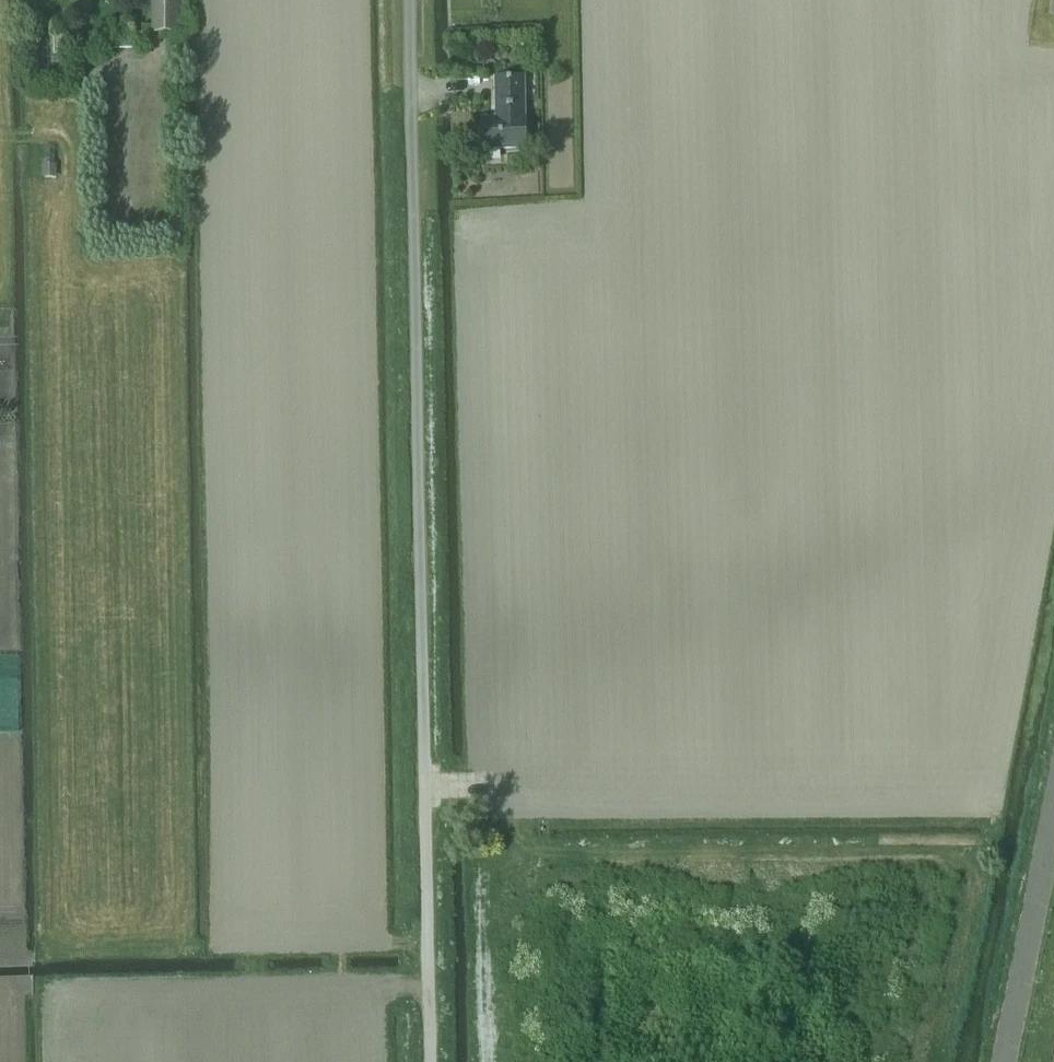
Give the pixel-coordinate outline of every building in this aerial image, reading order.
[(155,32),(157,32),(169,32),(177,32),(177,29),(177,0),(155,0),(155,32)] [(67,35),(56,35),(56,55),(68,54),(67,35)] [(134,36),(125,36),(125,48),(134,48),(134,36)] [(495,120),(481,120),(482,152),(526,150),(524,80),(494,81),(495,120)] [(55,161),(44,161),(44,179),(56,179),(55,161)]
